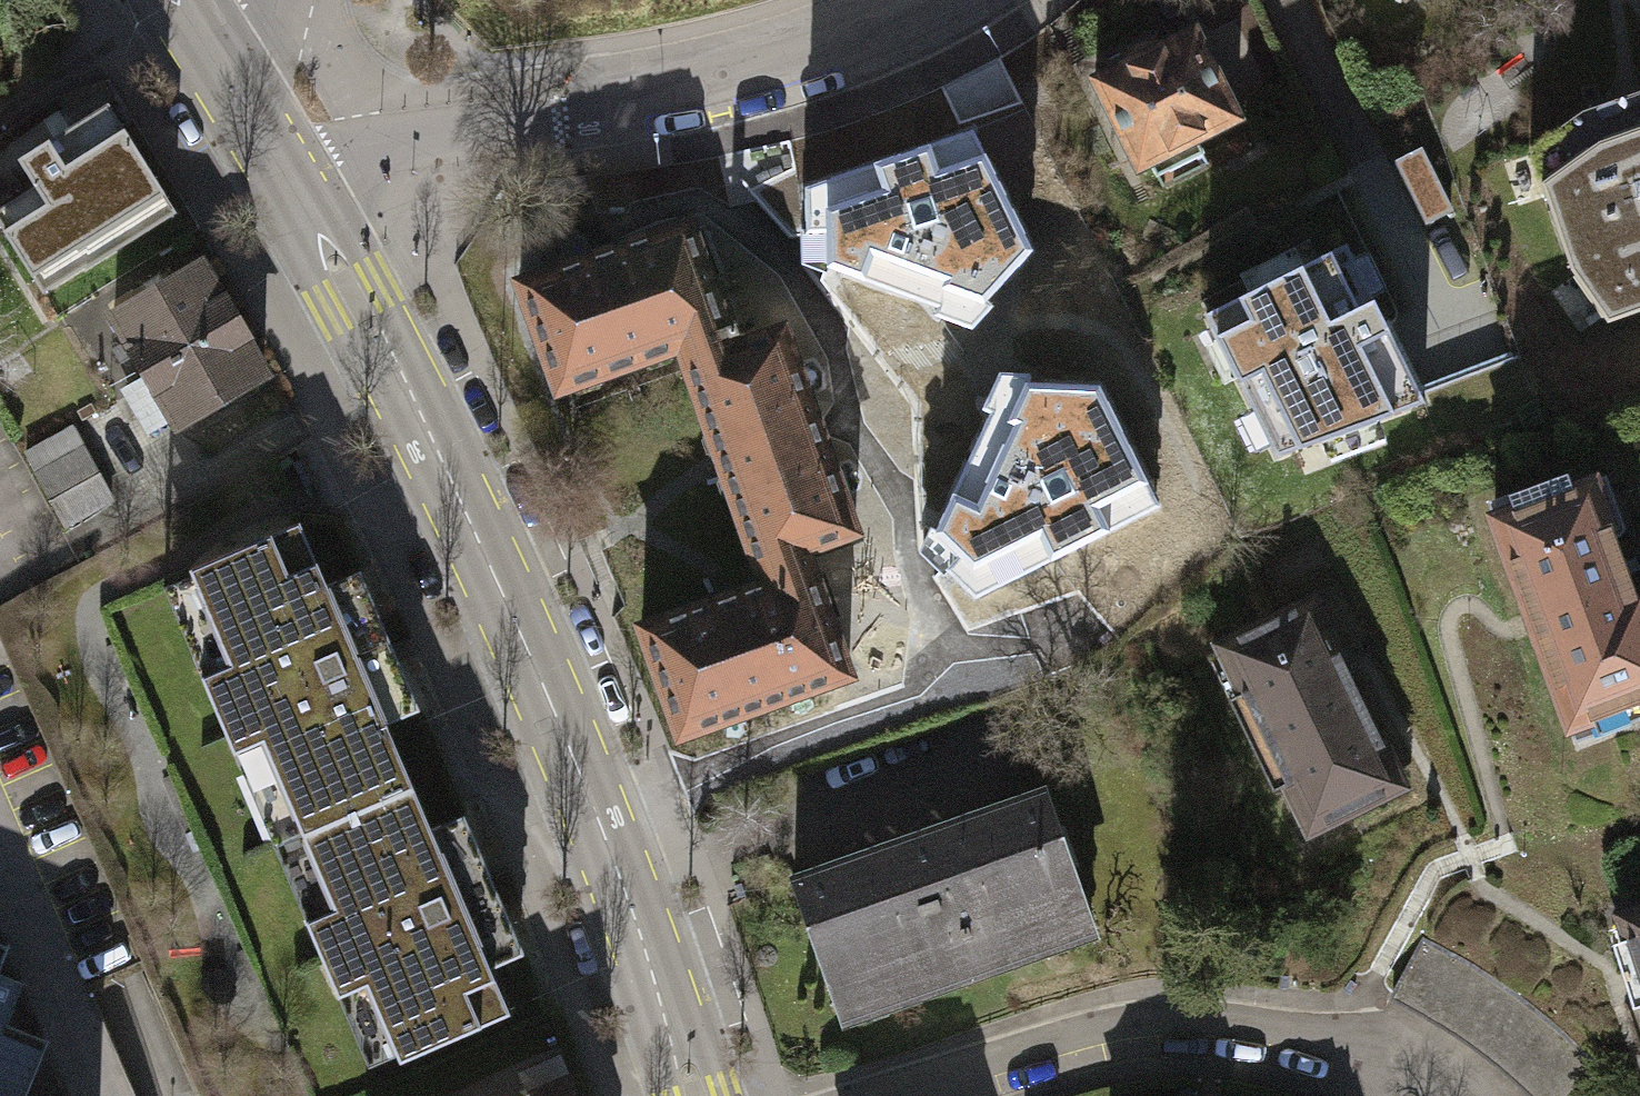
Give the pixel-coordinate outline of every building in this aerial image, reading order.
[(1123,66),(1090,83),(1134,169),(1148,162),(1159,184),(1206,161),(1192,135),(1233,114),(1190,31),(1156,49),(1149,36),(1116,53),(1123,66)] [(1530,147),(1574,274),(1609,320),(1639,310),(1639,91),(1624,97),(1583,111),(1530,147)] [(18,160),(34,186),(0,207),(0,225),(42,292),(84,266),(86,269),(176,212),(107,104),(18,160)] [(830,265),(829,268),(940,308),(948,287),(984,300),(986,302),(1033,250),(974,130),(805,187),(806,230),(829,230),(830,265)] [(762,161),(737,171),(784,294),(809,284),(762,161)] [(724,348),(722,344),(677,219),(598,247),(508,279),(546,387),(669,344),(676,365),(724,348)] [(1208,314),(1253,407),(1238,414),(1256,450),(1271,442),(1276,453),(1421,400),(1367,293),(1382,285),(1365,252),(1350,259),(1344,247),(1208,314)] [(203,266),(114,317),(176,424),(265,372),(244,336),(245,335),(225,300),(224,301),(203,266)] [(712,466),(753,582),(755,585),(801,568),(794,549),(845,531),(772,326),(722,344),(724,348),(676,365),(711,461),(712,466)] [(963,554),(948,571),(976,597),(1160,505),(1100,385),(1028,382),(1028,383),(1011,419),(991,410),(958,480),(942,516),(936,528),(963,554)] [(71,427),(25,453),(65,522),(110,495),(71,427)] [(1565,722),(1639,694),(1639,618),(1587,476),(1487,513),(1528,624),(1565,722)] [(271,760),(302,832),(412,785),(385,723),(420,709),(395,651),(390,639),(360,570),(326,584),(299,521),(290,525),(189,569),(220,643),(192,655),(209,694),(237,682),(254,720),(225,732),(242,772),(271,760)] [(839,673),(801,568),(755,585),(753,582),(726,592),(683,607),(631,625),(670,732),(839,673)] [(1303,598),(1209,644),(1299,829),(1393,783),(1303,598)] [(431,828),(412,785),(302,832),(334,907),(305,919),(338,995),(366,983),(399,1059),(509,1012),(489,966),(523,952),(493,882),(487,868),(464,813),(431,828)] [(916,993),(964,976),(960,963),(1089,918),(1043,786),(790,875),(837,1007),(912,980),(916,993)] [(1618,915),(1639,980),(1639,907),(1618,915)] [(1468,962),(1424,937),(1395,993),(1476,1041),(1513,991),(1468,962)] [(46,1040),(5,1024),(21,983),(0,974),(0,1095),(24,1095),(46,1040)] [(1513,991),(1476,1041),(1536,1095),(1570,1095),(1597,1066),(1560,1027),(1513,991)] [(526,1095),(575,1095),(569,1077),(526,1095)]
